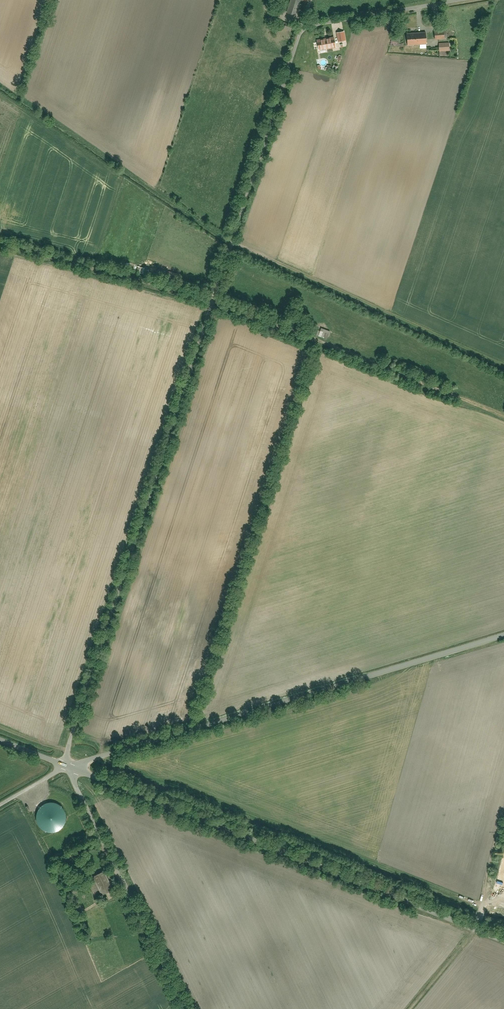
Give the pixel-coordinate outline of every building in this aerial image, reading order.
[(285,12),(295,15),(300,0),(290,0),(285,12)] [(344,31),(336,32),(338,41),(345,40),(344,31)] [(426,32),(408,33),(408,44),(426,43),(426,32)] [(333,36),(317,39),(319,52),(326,51),(326,48),(335,46),(333,36)] [(449,42),(439,43),(439,51),(450,50),(449,42)] [(320,336),(329,339),(332,331),(323,328),(320,336)] [(113,887),(104,869),(91,875),(94,880),(90,882),(92,885),(89,886),(93,895),(100,891),(101,893),(113,887)]
